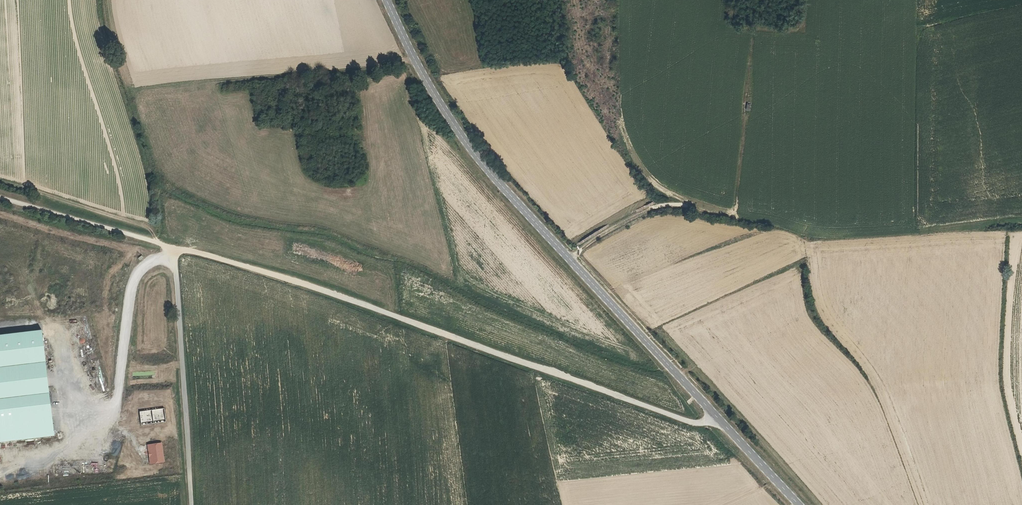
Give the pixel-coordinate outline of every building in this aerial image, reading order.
[(0,334),(0,442),(53,436),(41,330),(0,334)] [(138,411),(140,425),(165,422),(164,408),(138,411)] [(152,463),(162,462),(161,443),(150,444),(152,463)]
